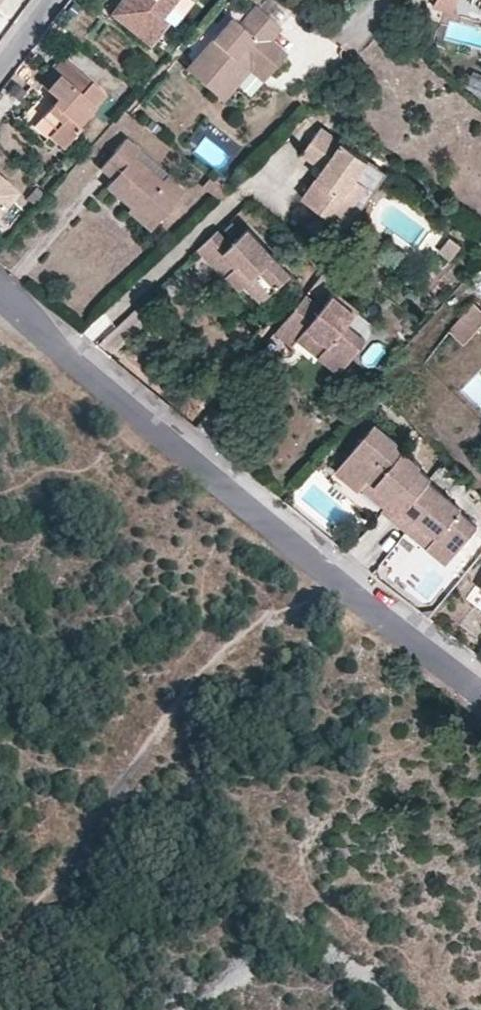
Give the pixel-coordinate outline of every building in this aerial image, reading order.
[(121,2),(143,18),(133,30),(153,44),(170,21),(164,18),(178,0),(123,0),(121,2)] [(133,30),(143,18),(121,2),(113,14),(133,30)] [(188,68),(224,101),(251,71),(263,82),(288,52),(274,39),(283,27),(257,5),(240,23),(232,17),(188,68)] [(107,95),(72,65),(65,59),(55,50),(33,76),(41,84),(48,90),(28,116),(41,128),(62,147),(107,95)] [(41,128),(28,116),(20,125),(34,136),(41,128)] [(302,154),(342,184),(349,189),(344,196),(337,191),(322,212),(359,238),(384,203),(374,195),(387,176),(321,128),(302,154)] [(167,176),(164,180),(135,156),(140,149),(127,138),(102,168),(114,178),(107,186),(131,206),(128,210),(151,229),(184,190),(167,176)] [(16,190),(0,175),(0,208),(16,190)] [(359,238),(367,244),(407,190),(387,176),(374,195),(384,203),(359,238)] [(349,189),(342,184),(337,191),(344,196),(349,189)] [(8,229),(23,207),(11,199),(0,216),(0,223),(8,229)] [(261,303),(290,275),(247,231),(232,244),(218,231),(198,250),(225,278),(227,276),(231,272),(261,303)] [(238,290),(232,296),(248,314),(261,303),(231,272),(227,276),(238,290)] [(339,371),(366,339),(349,324),(359,311),(336,291),(323,307),(308,294),(277,331),(292,344),(298,337),(305,331),(325,348),(319,355),(339,371)] [(480,323),(480,304),(476,299),(453,328),(468,339),(480,323)] [(319,355),(325,348),(305,331),(298,337),(319,355)] [(361,488),(365,482),(390,501),(385,507),(383,509),(398,519),(429,481),(432,477),(420,468),(422,464),(397,444),(400,440),(377,423),(337,471),(360,490),(361,488)] [(461,512),(464,508),(429,481),(398,519),(408,528),(409,529),(414,522),(433,538),(428,544),(449,561),(476,525),(461,512)] [(365,482),(361,488),(385,507),(390,501),(365,482)] [(428,544),(433,538),(414,522),(409,529),(428,544)]
